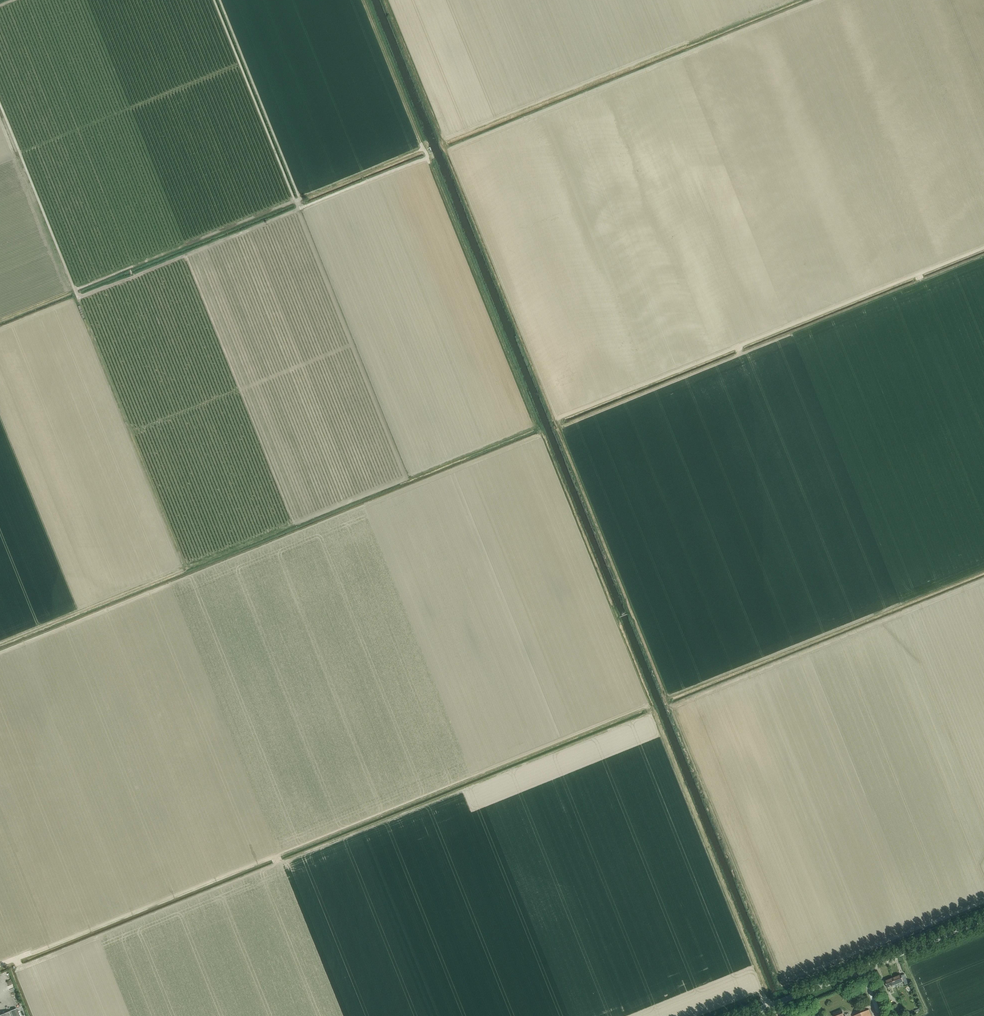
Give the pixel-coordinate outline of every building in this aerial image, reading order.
[(895,984),(903,981),(905,985),(908,984),(904,974),(901,976),(901,975),(893,978),(895,984)] [(887,988),(895,984),(893,978),(885,981),(887,988)]
